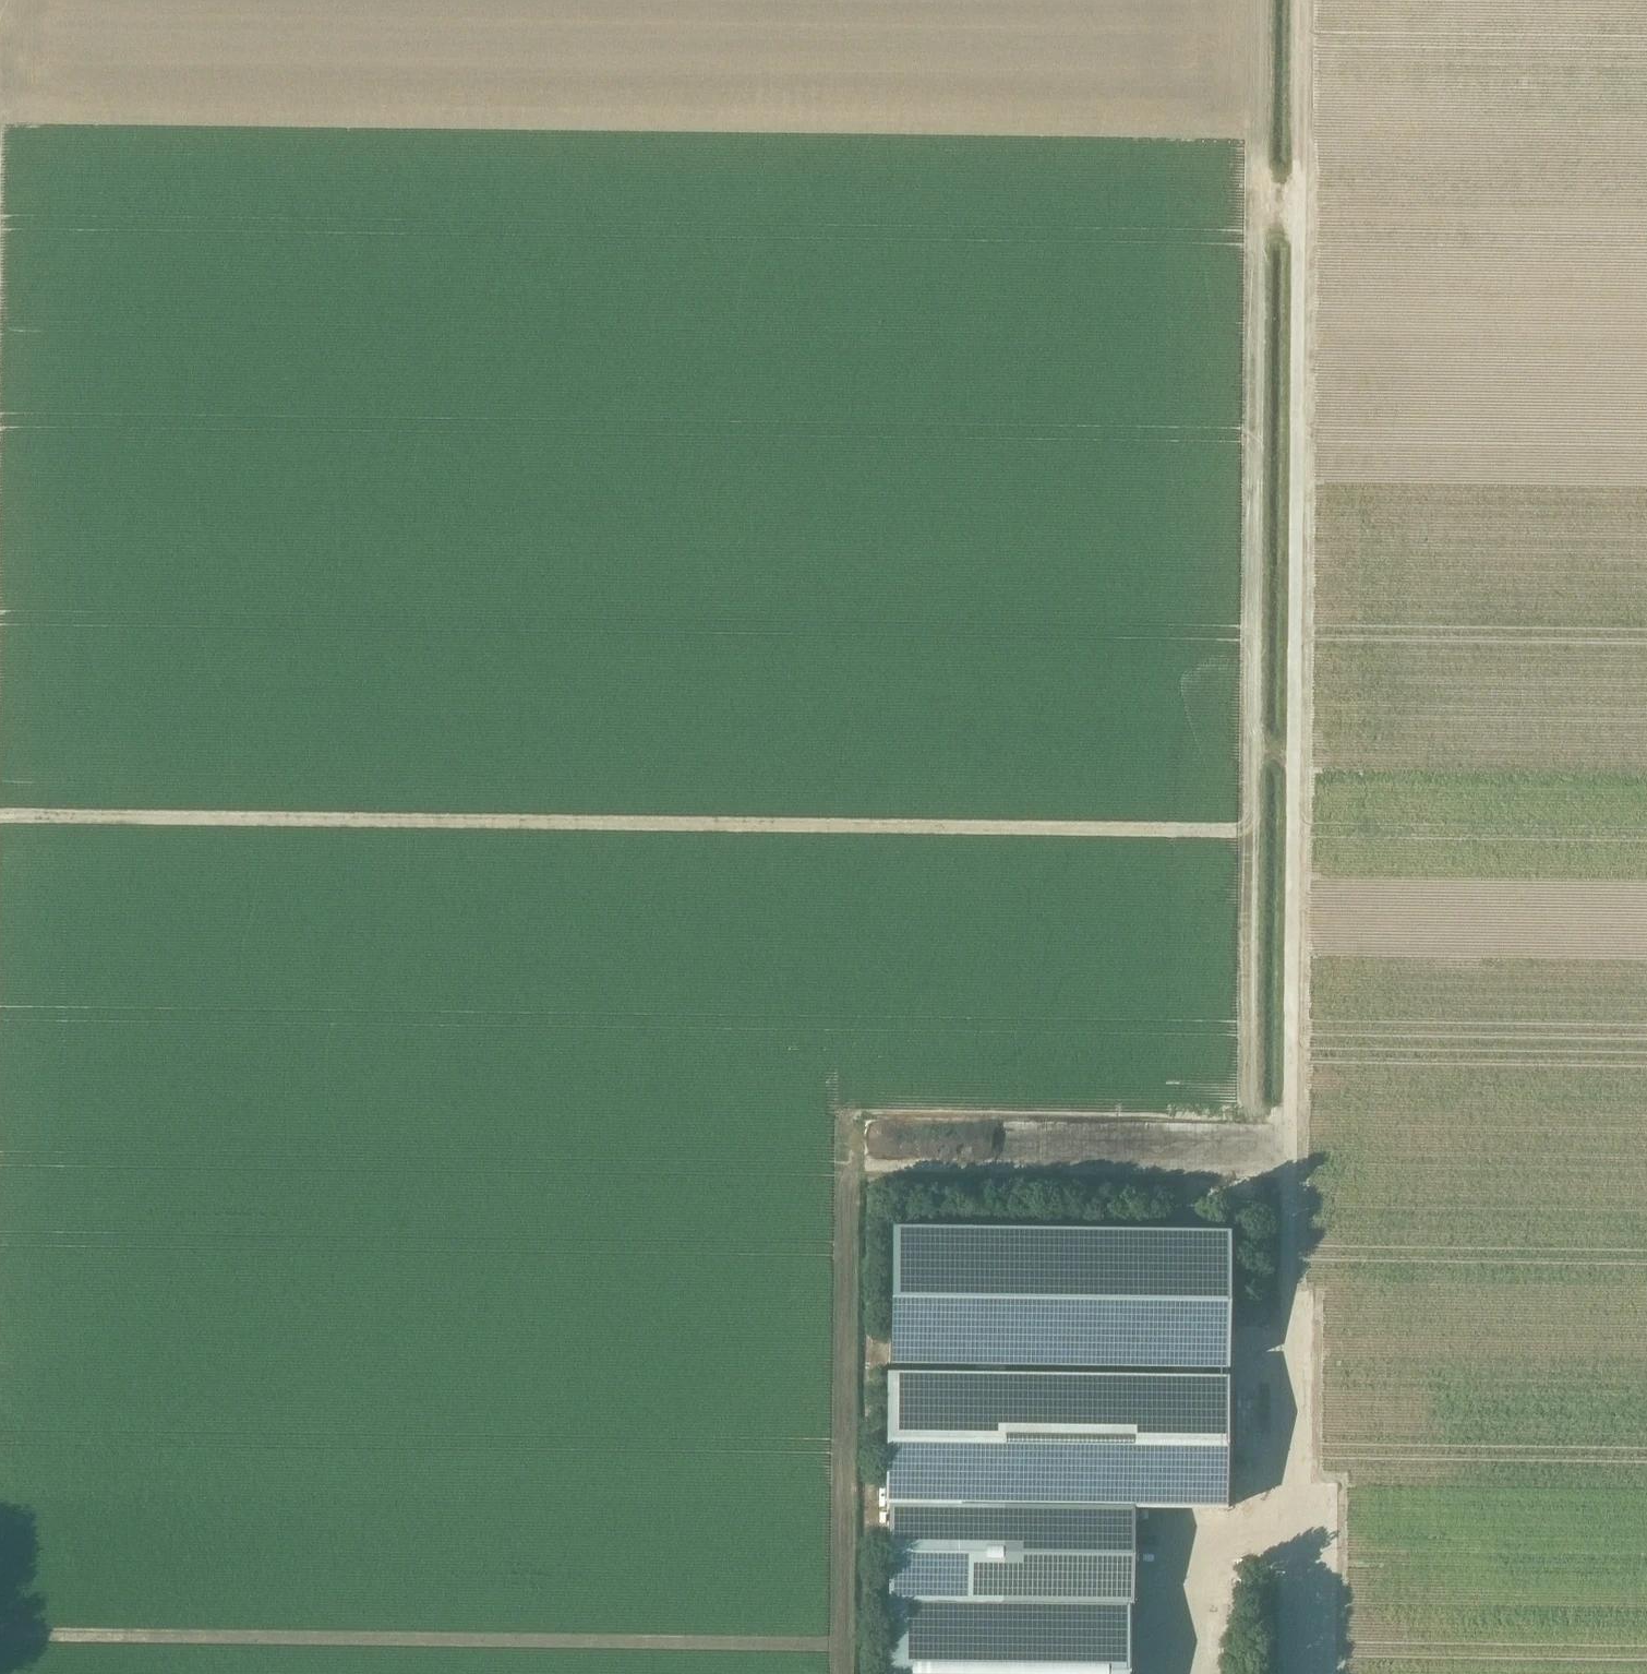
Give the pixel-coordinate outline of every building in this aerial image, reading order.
[(1129,1507),(1221,1508),(1222,1375),(1004,1373),(1004,1365),(1227,1368),(1228,1235),(891,1231),(889,1363),(974,1364),(974,1373),(884,1372),(883,1504),(955,1505),(954,1562),(886,1561),(885,1673),(1124,1673),(1124,1656),(1125,1602),(1128,1602),(1129,1507)]
